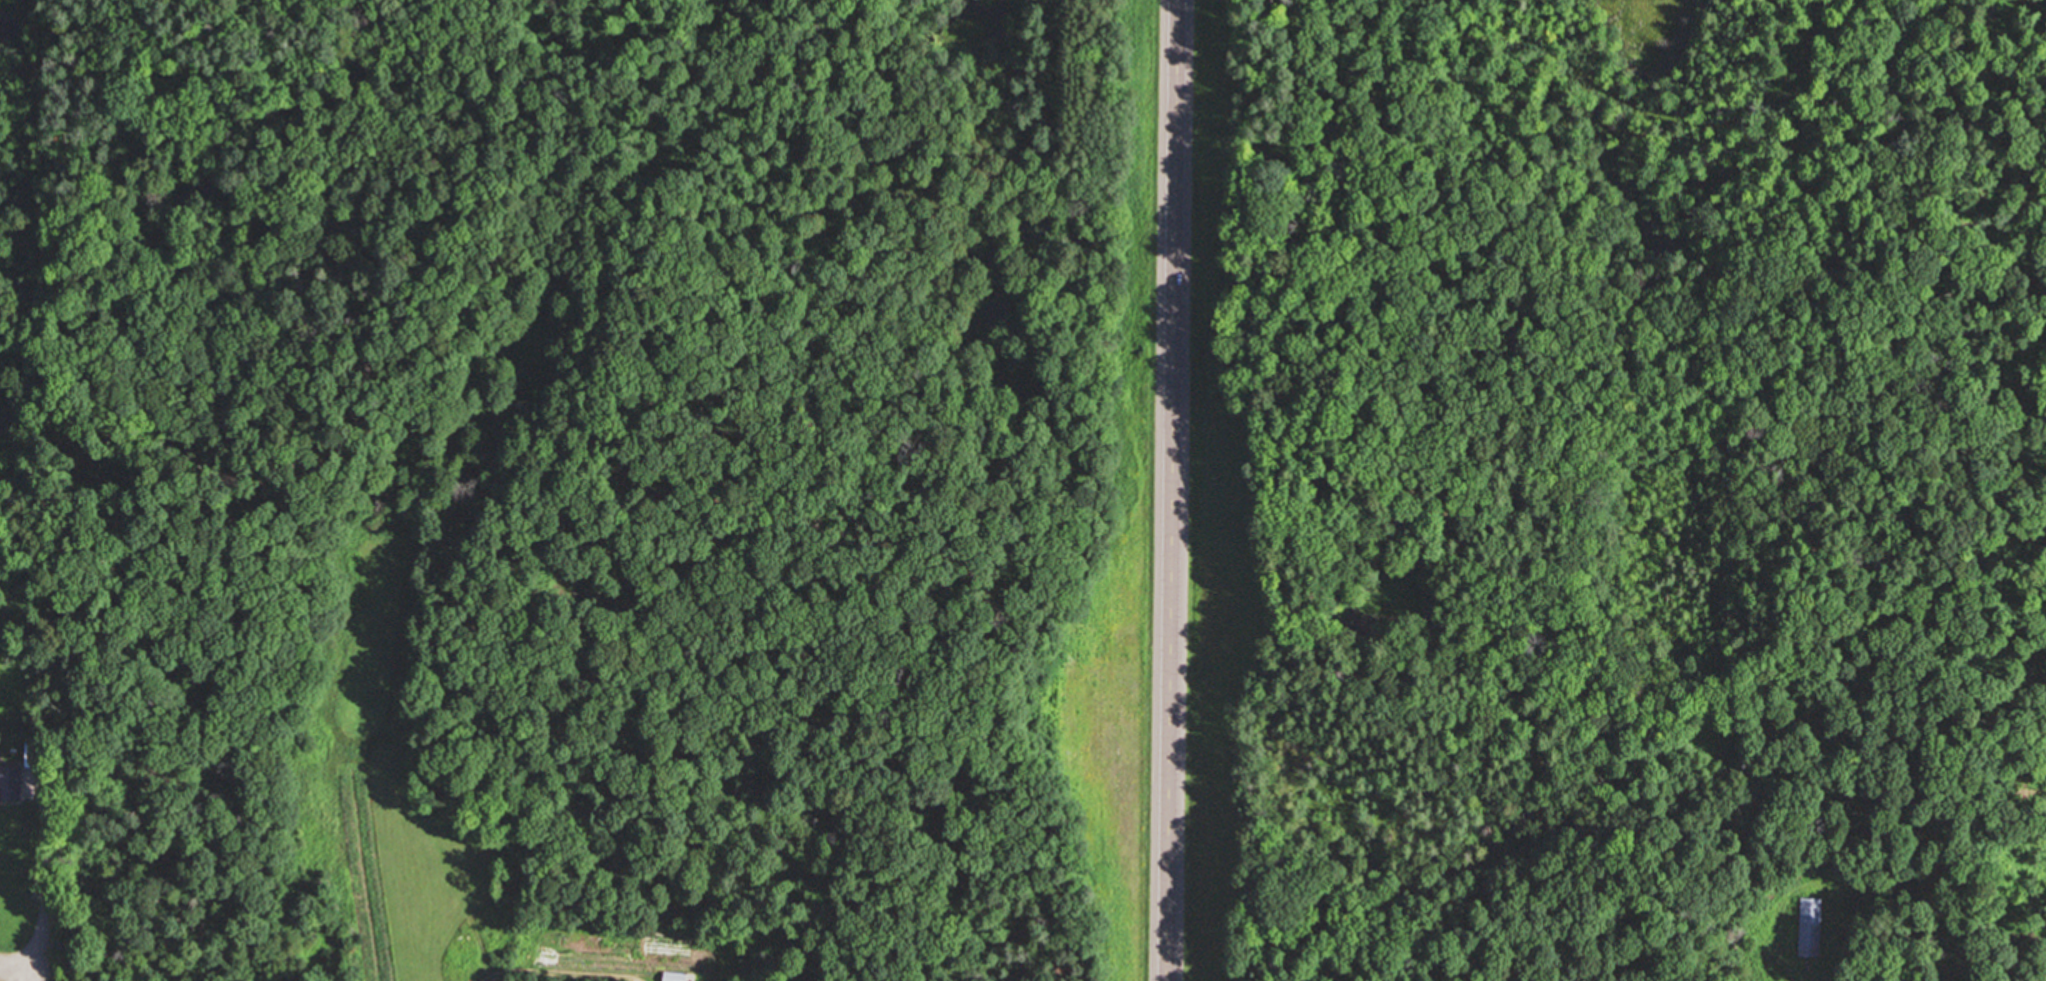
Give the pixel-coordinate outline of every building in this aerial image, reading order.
[(5,791),(5,800),(23,800),(23,766),(0,766),(0,791),(5,791)] [(1821,957),(1821,899),(1800,899),(1800,957),(1821,957)]
